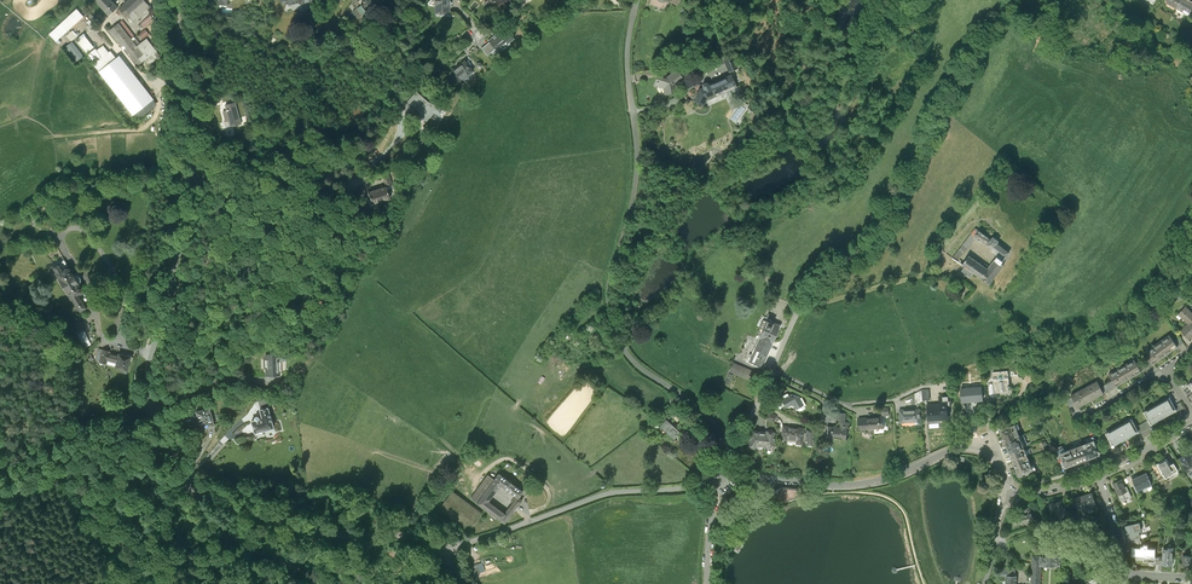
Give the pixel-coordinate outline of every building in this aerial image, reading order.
[(110,0),(97,0),(95,2),(109,17),(118,9),(110,0)] [(118,10),(126,18),(145,2),(143,0),(130,0),(118,10)] [(364,1),(363,0),(353,0),(353,1),(353,2),(352,3),(353,3),(352,4),(356,9),(353,11),(356,16),(360,21),(364,18),(362,15),(367,12),(364,8),(367,6),(369,8),(372,6),(372,7),(373,6),(374,7),(374,6),(375,7),(375,6),(376,7),(376,6),(377,7),(377,6),(378,7),(379,6),(380,7),(385,3),(382,0),(365,0),(364,1)] [(436,14),(451,14),(450,0),(435,0),(436,14)] [(486,3),(499,15),(507,7),(500,0),(488,0),(486,3)] [(1166,2),(1177,8),(1182,0),(1168,0),(1166,2)] [(1188,0),(1182,0),(1177,8),(1189,15),(1191,9),(1191,2),(1188,0)] [(150,7),(145,2),(126,18),(131,24),(150,7)] [(61,24),(49,35),(56,43),(68,32),(61,24)] [(137,47),(119,24),(108,32),(137,68),(148,59),(152,64),(160,57),(147,40),(137,47)] [(71,29),(65,35),(70,41),(77,35),(71,29)] [(489,41),(491,43),(482,49),(488,56),(496,50),(498,51),(501,48),(501,47),(507,42),(508,44),(514,39),(509,33),(501,38),(498,34),(489,41)] [(79,38),(76,41),(87,54),(94,48),(85,37),(81,40),(79,38)] [(83,58),(73,42),(64,48),(75,64),(83,58)] [(95,50),(88,55),(95,64),(93,65),(100,73),(117,60),(111,52),(109,53),(104,46),(97,51),(95,50)] [(120,57),(117,60),(100,73),(132,115),(153,99),(120,57)] [(729,73),(738,69),(732,57),(723,61),(729,73)] [(473,73),(465,62),(450,74),(458,84),(459,85),(460,85),(461,84),(462,84),(462,83),(462,82),(473,73)] [(668,78),(658,75),(655,86),(664,89),(665,96),(675,95),(674,87),(677,84),(678,85),(685,80),(677,71),(668,78)] [(732,76),(709,85),(708,84),(707,83),(705,83),(703,83),(703,85),(702,86),(703,88),(700,90),(696,96),(693,96),(691,101),(704,106),(706,102),(737,88),(732,76)] [(423,96),(417,91),(409,100),(422,112),(416,118),(423,124),(434,112),(439,115),(443,110),(431,102),(429,104),(422,97),(423,96)] [(153,99),(132,115),(137,121),(157,105),(153,99)] [(224,107),(224,109),(223,111),(222,112),(225,122),(227,122),(229,128),(241,124),(239,118),(235,104),(224,107)] [(393,187),(389,175),(383,177),(386,187),(387,189),(393,187)] [(390,198),(387,189),(386,187),(369,192),(373,203),(390,198)] [(41,200),(34,205),(37,210),(40,208),(44,206),(41,200)] [(46,218),(40,208),(37,210),(43,220),(46,218)] [(991,238),(980,230),(975,236),(984,242),(985,241),(994,247),(993,249),(1000,253),(989,268),(970,254),(966,259),(963,256),(959,261),(966,266),(962,271),(970,277),(975,271),(991,282),(1004,264),(1002,262),(1010,250),(997,241),(999,239),(993,235),(991,238)] [(56,273),(80,312),(89,307),(85,301),(88,298),(84,292),(86,291),(70,265),(63,269),(60,262),(55,265),(59,271),(56,273)] [(1190,304),(1182,311),(1191,320),(1191,306),(1190,304)] [(756,334),(760,335),(764,327),(777,333),(780,325),(761,316),(757,325),(760,326),(756,334)] [(76,334),(83,331),(78,320),(68,325),(73,336),(76,334)] [(760,335),(757,344),(769,350),(777,333),(764,327),(760,335)] [(90,345),(83,331),(76,334),(83,348),(90,345)] [(1157,361),(1180,344),(1177,340),(1172,333),(1149,350),(1154,356),(1157,361)] [(1187,341),(1183,335),(1177,340),(1180,344),(1181,346),(1187,341)] [(761,366),(769,350),(757,344),(752,355),(749,361),(753,363),(761,366)] [(109,352),(98,350),(95,363),(106,365),(107,362),(116,364),(115,368),(128,371),(132,356),(119,353),(118,356),(109,353),(109,352)] [(286,354),(265,355),(266,375),(279,374),(279,364),(286,364),(286,354)] [(1154,356),(1141,364),(1144,370),(1145,371),(1158,363),(1157,361),(1154,356)] [(764,371),(736,358),(729,371),(757,385),(764,371)] [(1116,379),(1119,384),(1144,370),(1141,364),(1137,358),(1112,372),(1116,379)] [(1007,370),(993,372),(995,384),(997,383),(998,391),(1008,389),(1008,382),(1009,382),(1007,370)] [(1116,379),(1103,386),(1106,391),(1107,392),(1120,385),(1119,384),(1116,379)] [(1074,394),(1075,396),(1079,402),(1081,406),(1106,391),(1103,386),(1100,380),(1074,394)] [(984,400),(982,385),(960,388),(962,402),(984,400)] [(922,390),(915,394),(916,404),(922,400),(929,399),(929,390),(922,390)] [(787,393),(774,400),(775,403),(774,406),(779,408),(780,406),(783,404),(781,399),(788,396),(787,393)] [(788,396),(781,399),(783,404),(785,407),(792,403),(796,410),(805,405),(801,397),(799,398),(798,396),(791,394),(788,396)] [(951,395),(939,396),(939,404),(926,405),(927,420),(947,418),(946,406),(952,405),(951,395)] [(1075,396),(1069,399),(1073,405),(1079,402),(1075,396)] [(1169,399),(1144,413),(1144,412),(1148,421),(1149,421),(1151,425),(1151,424),(1165,416),(1175,410),(1176,411),(1173,406),(1169,398),(1169,399)] [(1183,409),(1180,403),(1173,406),(1176,411),(1177,413),(1183,409)] [(196,411),(201,428),(214,425),(209,408),(196,411)] [(251,421),(254,433),(273,428),(267,408),(260,410),(262,418),(251,421)] [(921,408),(899,409),(900,422),(904,422),(904,420),(915,419),(915,423),(921,422),(921,408)] [(850,410),(839,409),(838,418),(843,419),(843,424),(830,422),(829,436),(835,437),(835,433),(849,435),(850,423),(853,424),(854,419),(849,419),(850,410)] [(773,421),(778,425),(782,423),(780,418),(779,419),(776,417),(777,416),(770,411),(766,417),(767,418),(766,427),(773,427),(773,421)] [(883,416),(859,418),(860,429),(884,427),(883,416)] [(666,419),(659,427),(674,440),(681,433),(666,419)] [(1131,420),(1106,434),(1106,433),(1106,434),(1110,442),(1113,446),(1137,432),(1138,433),(1138,432),(1136,428),(1131,420)] [(1148,421),(1142,424),(1145,430),(1152,427),(1151,425),(1149,421),(1148,421)] [(1145,430),(1142,424),(1136,428),(1138,432),(1138,433),(1139,434),(1145,430)] [(1014,425),(1012,426),(1011,426),(1004,429),(1002,428),(1001,431),(1005,442),(1019,436),(1014,425)] [(804,428),(782,426),(781,439),(796,440),(795,444),(803,444),(803,440),(804,433),(804,428)] [(805,433),(804,433),(803,440),(804,440),(804,443),(813,444),(814,430),(805,429),(805,433)] [(746,443),(754,448),(756,445),(765,445),(765,443),(774,444),(774,431),(765,430),(765,432),(753,431),(746,443)] [(1019,436),(1005,442),(1010,453),(1023,447),(1019,436)] [(1094,441),(1082,445),(1088,459),(1099,455),(1099,454),(1100,452),(1098,451),(1094,441)] [(1113,446),(1110,442),(1104,445),(1108,452),(1114,448),(1113,446)] [(1082,445),(1071,450),(1077,463),(1088,459),(1082,445)] [(1023,447),(1010,453),(1014,464),(1028,458),(1023,447)] [(1071,450),(1063,453),(1060,454),(1064,463),(1063,466),(1065,467),(1077,463),(1071,450)] [(1190,477),(1191,476),(1191,458),(1189,453),(1179,459),(1190,477)] [(1028,458),(1014,464),(1019,475),(1021,476),(1022,473),(1025,472),(1026,475),(1034,473),(1033,469),(1032,469),(1028,458)] [(1166,459),(1156,464),(1165,479),(1178,471),(1173,464),(1169,466),(1166,459)] [(1132,479),(1132,480),(1135,485),(1137,491),(1146,487),(1147,489),(1152,486),(1146,473),(1132,479)] [(477,504),(505,524),(521,501),(518,499),(520,497),(518,496),(522,491),(499,474),(494,481),(477,504)] [(1132,479),(1130,475),(1126,477),(1131,487),(1135,485),(1132,480),(1132,479)] [(487,477),(471,500),(477,504),(494,481),(487,477)] [(1121,480),(1113,484),(1118,496),(1127,492),(1125,488),(1121,480)] [(766,494),(767,497),(772,495),(771,492),(771,491),(769,486),(762,485),(766,494)] [(1127,492),(1118,496),(1121,502),(1132,498),(1127,487),(1125,488),(1127,492)] [(785,495),(784,496),(780,488),(771,491),(771,492),(772,495),(776,504),(776,505),(787,500),(785,495)] [(452,492),(439,509),(469,532),(482,514),(452,492)] [(1092,493),(1083,496),(1087,511),(1092,509),(1092,507),(1096,506),(1092,493)] [(774,505),(776,504),(772,495),(767,497),(766,494),(754,499),(758,507),(772,501),(774,505)] [(1083,496),(1074,499),(1078,512),(1081,511),(1081,512),(1087,511),(1083,496)] [(742,517),(755,510),(757,514),(762,511),(774,505),(772,501),(758,507),(754,499),(751,501),(737,508),(742,517)] [(1063,501),(1053,504),(1057,519),(1068,516),(1063,501)] [(1030,509),(1024,510),(1025,516),(1015,518),(1017,525),(1033,521),(1030,509)] [(1137,523),(1127,525),(1130,540),(1137,538),(1140,538),(1137,523)] [(1144,561),(1150,562),(1155,562),(1156,558),(1156,549),(1147,549),(1148,545),(1143,545),(1143,546),(1141,546),(1140,548),(1132,548),(1131,556),(1144,557),(1144,561)] [(1168,548),(1163,548),(1163,557),(1162,565),(1172,565),(1173,548),(1168,547),(1168,548)] [(1032,556),(1031,583),(1040,583),(1041,565),(1060,566),(1060,557),(1054,557),(1055,549),(1040,549),(1039,549),(1039,556),(1032,556)] [(1183,555),(1182,566),(1191,567),(1191,556),(1183,555)] [(482,563),(471,567),(474,576),(485,572),(482,563)] [(1015,569),(1007,568),(1007,576),(1015,576),(1015,569)] [(1017,576),(1015,576),(1007,576),(1006,576),(1006,583),(1016,583),(1017,576)]
